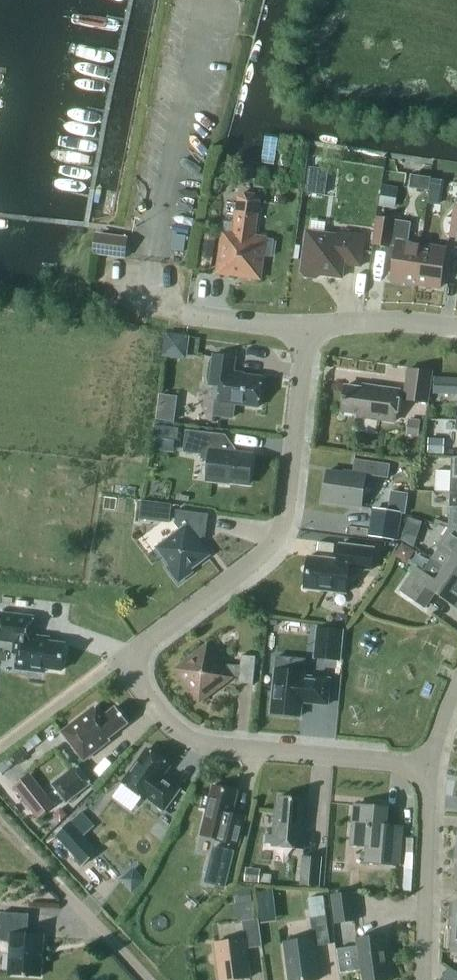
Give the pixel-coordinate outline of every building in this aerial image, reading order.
[(261,162),(274,164),(278,138),(265,136),(261,162)] [(433,189),(435,177),(416,173),(413,185),(433,189)] [(394,188),(382,186),(379,206),(391,208),(394,188)] [(438,204),(440,191),(430,189),(428,203),(438,204)] [(259,278),(262,256),(271,257),(273,240),(265,239),(253,237),(258,206),(257,206),(258,202),(256,198),(253,196),(245,194),(241,196),(239,199),(238,204),(233,234),(223,233),(218,272),(259,278)] [(368,203),(367,214),(377,216),(378,204),(368,203)] [(373,245),(390,247),(390,244),(394,219),(377,217),(373,245)] [(391,281),(415,284),(421,245),(408,243),(411,222),(394,219),(390,244),(396,245),(391,281)] [(307,232),(301,272),(305,277),(316,278),(320,275),(342,278),(343,264),(360,266),(365,236),(340,232),(335,236),(307,232)] [(94,254),(125,258),(127,238),(100,234),(98,246),(95,245),(94,254)] [(184,251),(186,235),(174,234),(172,250),(184,251)] [(201,244),(199,256),(211,258),(213,246),(201,244)] [(421,245),(415,284),(440,288),(446,249),(421,245)] [(174,263),(186,265),(187,256),(175,254),(174,263)] [(170,332),(167,355),(191,359),(194,335),(170,332)] [(221,382),(218,402),(216,418),(234,420),(236,404),(258,407),(262,378),(237,374),(237,373),(233,372),(235,358),(213,355),(210,380),(221,382)] [(404,400),(427,403),(431,372),(408,369),(404,400)] [(456,395),(456,377),(434,377),(433,395),(456,395)] [(345,386),(342,411),(358,414),(358,417),(394,422),(399,390),(372,387),(371,390),(345,386)] [(173,423),(175,399),(162,397),(159,421),(173,423)] [(407,431),(419,432),(420,420),(408,419),(407,431)] [(156,427),(154,439),(178,441),(179,429),(156,427)] [(213,460),(210,483),(227,485),(227,482),(249,484),(252,455),(219,451),(221,436),(226,436),(226,435),(186,430),(183,452),(201,455),(200,459),(213,460)] [(352,475),(327,471),(323,501),(361,507),(366,475),(388,478),(390,464),(366,461),(364,474),(353,473),(352,475)] [(161,503),(159,520),(170,521),(172,504),(161,503)] [(398,541),(402,513),(372,508),(368,536),(398,541)] [(176,510),(175,524),(179,530),(156,548),(170,567),(168,569),(178,583),(192,572),(191,570),(210,555),(195,536),(206,528),(208,514),(176,510)] [(430,559),(456,578),(456,529),(450,527),(449,529),(430,559)] [(407,564),(414,551),(402,543),(394,556),(407,564)] [(338,560),(308,557),(304,588),(346,593),(349,568),(371,570),(373,548),(340,544),(338,560)] [(430,559),(421,571),(415,568),(399,592),(424,608),(434,593),(456,608),(456,578),(430,559)] [(33,617),(0,613),(0,640),(14,642),(13,653),(18,654),(16,669),(44,673),(44,669),(61,671),(65,644),(40,640),(40,637),(31,635),(33,617)] [(346,626),(348,616),(338,613),(336,624),(346,626)] [(313,659),(341,662),(345,629),(316,626),(313,659)] [(183,682),(185,680),(199,700),(230,677),(229,677),(230,677),(239,677),(239,683),(253,685),(256,657),(241,655),(240,666),(227,665),(223,668),(207,647),(187,662),(186,660),(174,669),(183,682)] [(270,713),(300,716),(302,702),(327,705),(330,679),(304,676),(305,672),(275,670),(270,713)] [(103,717),(95,706),(62,732),(84,761),(110,740),(109,738),(128,723),(116,707),(103,717)] [(147,749),(123,783),(145,799),(146,798),(164,811),(180,789),(162,776),(170,766),(147,749)] [(19,750),(11,757),(18,764),(26,757),(19,750)] [(92,784),(77,765),(52,785),(67,804),(92,784)] [(204,794),(201,808),(207,809),(204,819),(220,823),(216,840),(239,846),(246,817),(232,814),(238,792),(213,786),(210,796),(204,794)] [(38,818),(55,804),(43,790),(26,804),(38,818)] [(276,806),(272,846),(304,849),(307,818),(304,817),(305,799),(279,797),(279,806),(276,806)] [(402,827),(386,826),(387,808),(355,805),(352,845),(366,846),(364,861),(360,860),(359,862),(398,865),(402,827)] [(81,812),(72,820),(85,835),(94,827),(81,812)] [(85,836),(71,821),(56,836),(83,865),(98,851),(85,836)] [(204,884),(226,889),(235,852),(213,847),(204,884)] [(321,858),(303,857),(301,884),(319,886),(321,858)] [(259,874),(259,873),(246,872),(245,882),(258,883),(259,874)] [(237,891),(238,903),(252,902),(251,890),(237,891)] [(356,920),(353,892),(332,895),(335,923),(356,920)] [(40,977),(43,936),(27,935),(29,915),(1,913),(0,922),(0,941),(11,942),(9,974),(40,977)] [(326,916),(310,918),(313,938),(284,942),(289,979),(316,979),(319,979),(315,946),(330,944),(326,916)] [(220,979),(233,979),(250,978),(246,949),(262,947),(258,919),(242,921),(245,939),(215,943),(220,979)] [(341,973),(362,970),(364,979),(388,979),(387,967),(388,966),(384,936),(357,940),(358,946),(338,949),(341,973)]
